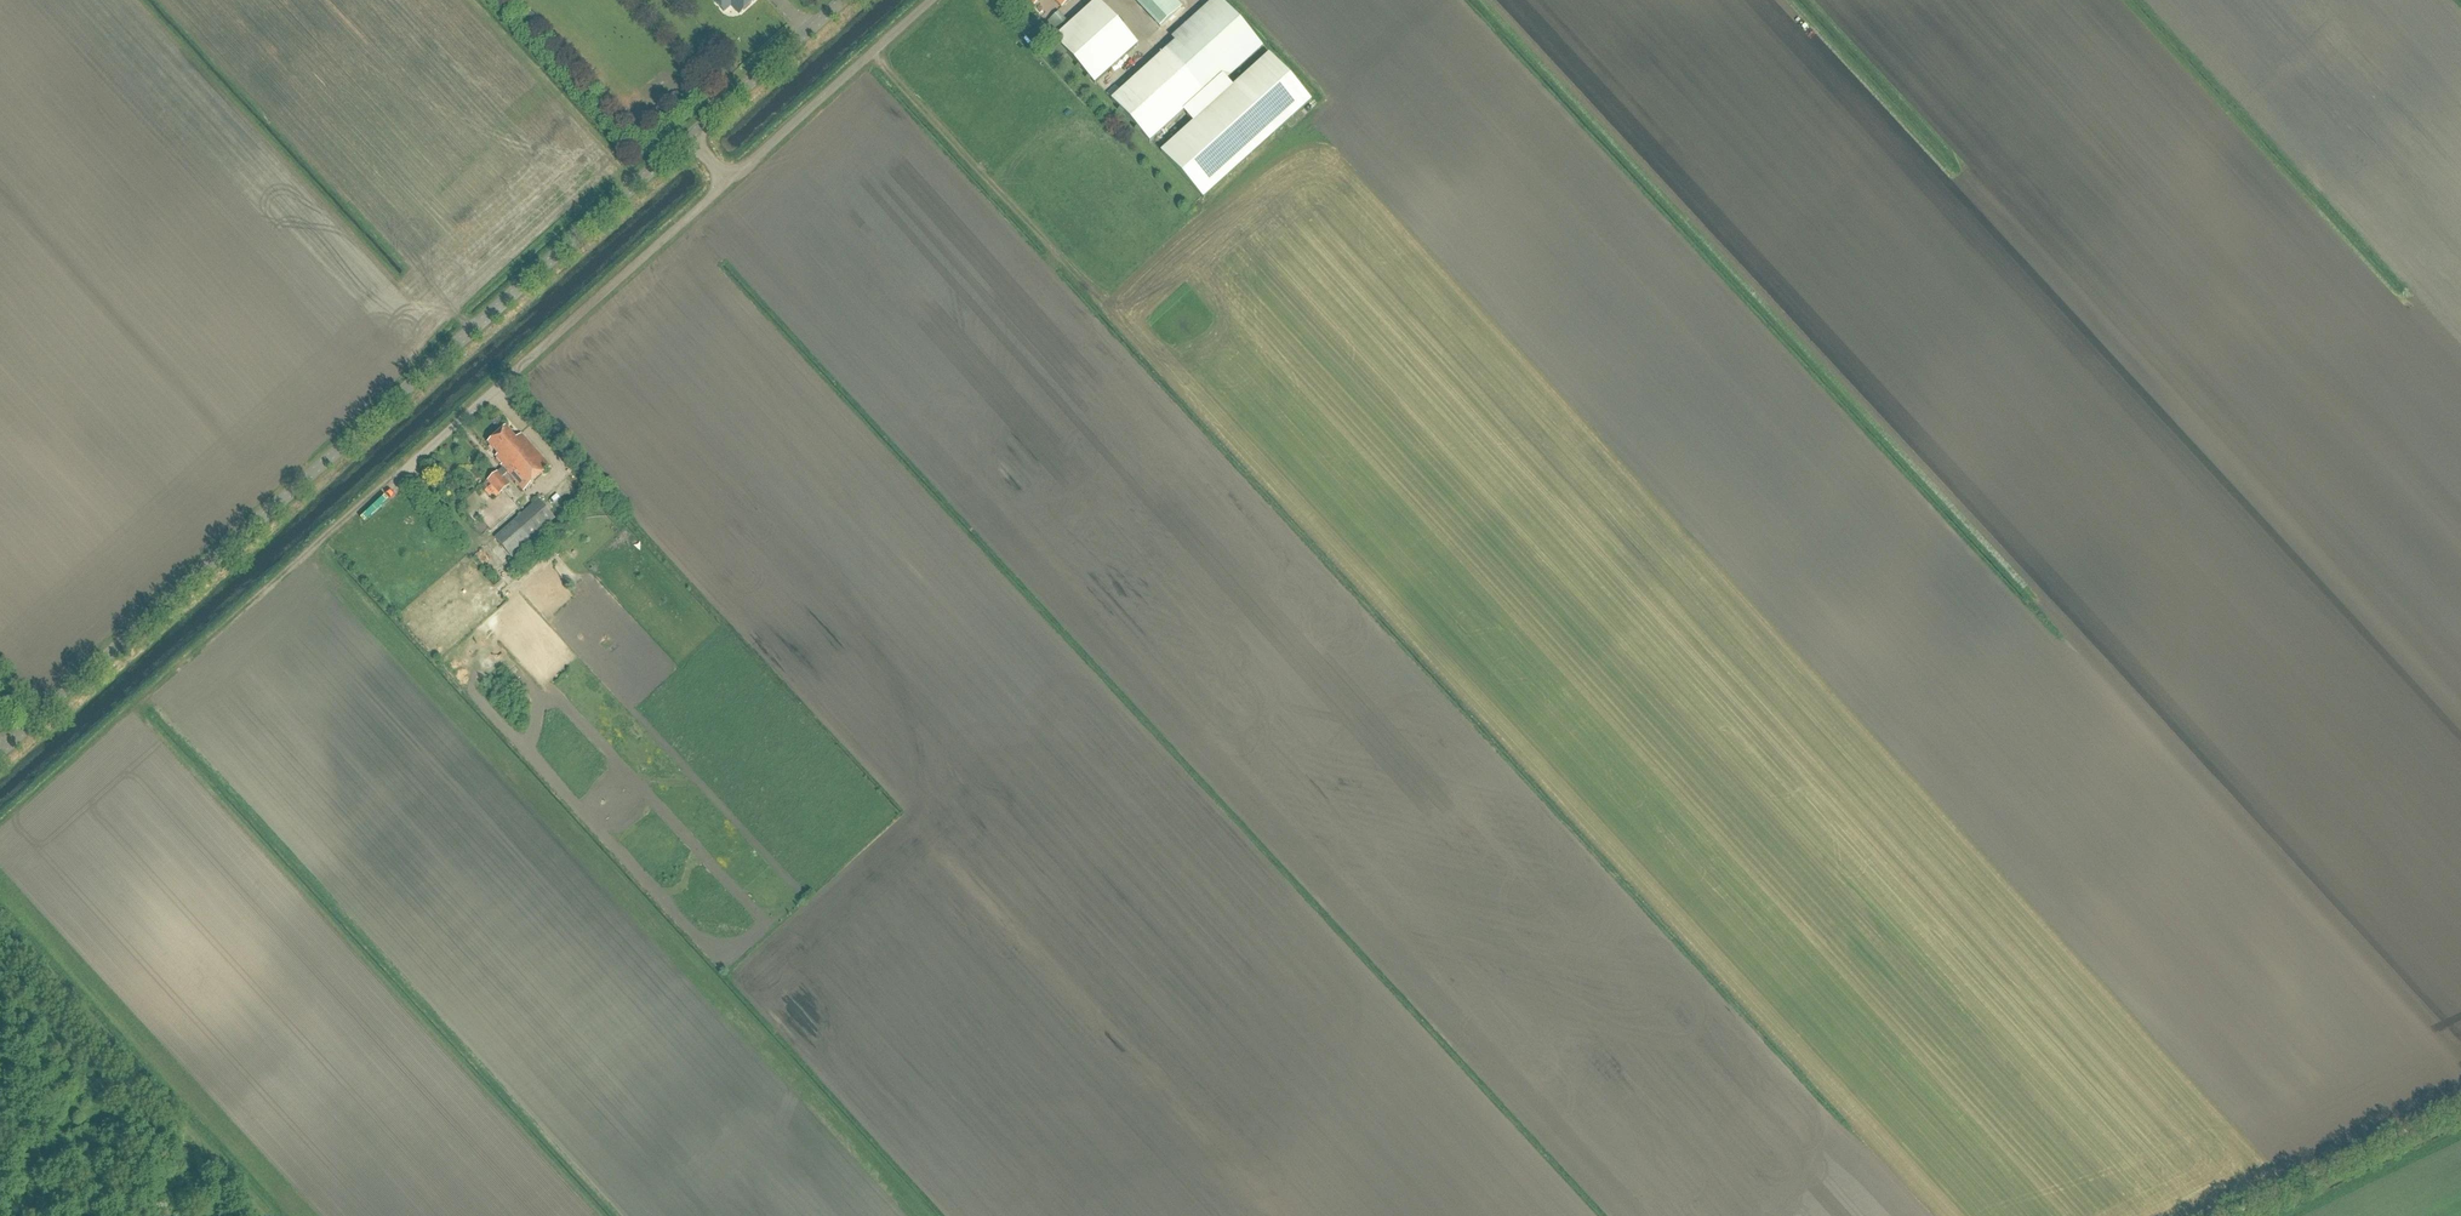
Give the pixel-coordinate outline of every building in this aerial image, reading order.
[(718,2),(726,12),(734,5),(742,14),(757,1),(757,0),(720,0),(718,2)] [(1058,33),(1099,78),(1142,39),(1107,0),(1094,0),(1058,33)] [(1219,0),(1215,0),(1171,39),(1175,43),(1112,100),(1150,143),(1205,93),(1209,98),(1263,49),(1219,0)] [(1176,0),(1134,0),(1160,28),(1183,7),(1176,0)] [(1054,22),(1061,27),(1066,19),(1059,15),(1054,22)] [(1269,55),(1161,153),(1204,200),(1311,102),(1269,55)] [(1146,58),(1137,66),(1142,72),(1151,64),(1146,58)] [(517,439),(507,428),(489,444),(500,456),(497,458),(504,465),(502,466),(503,467),(487,482),(499,495),(510,485),(503,478),(508,473),(524,491),(551,467),(522,435),(517,439)] [(558,522),(538,500),(495,538),(514,560),(558,522)]
